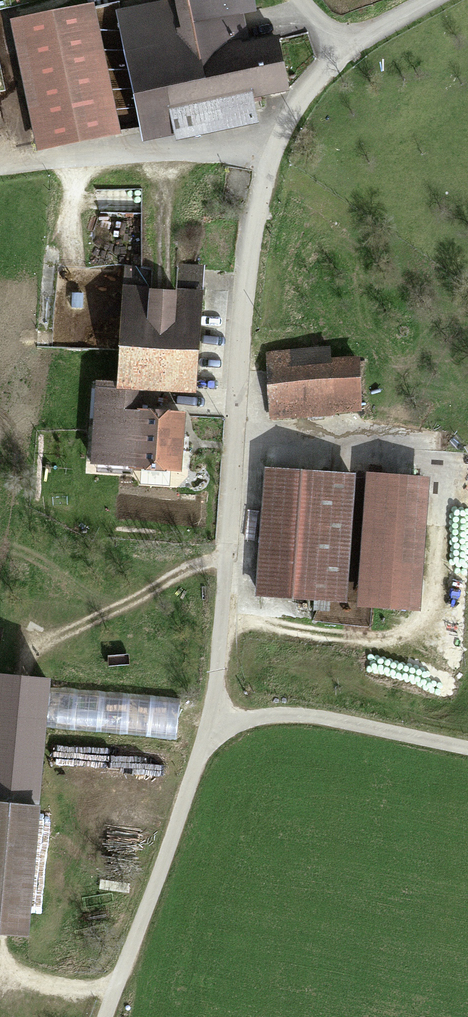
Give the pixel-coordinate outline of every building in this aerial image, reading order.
[(117,13),(142,136),(248,115),(244,95),(279,88),(269,37),(234,44),(227,11),(249,6),(248,0),(171,0),(171,2),(117,13)] [(122,269),(113,383),(140,385),(191,390),(200,276),(122,269)] [(261,358),(269,418),(356,408),(350,361),(326,364),(324,350),(261,358)] [(138,415),(140,385),(113,383),(98,382),(92,459),(179,465),(182,418),(138,415)] [(262,471),(255,590),(338,595),(345,475),(262,471)] [(426,481),(370,478),(363,605),(419,608),(426,481)] [(34,801),(45,679),(0,675),(0,798),(34,801)] [(23,926),(34,801),(0,798),(0,924),(23,926)]
